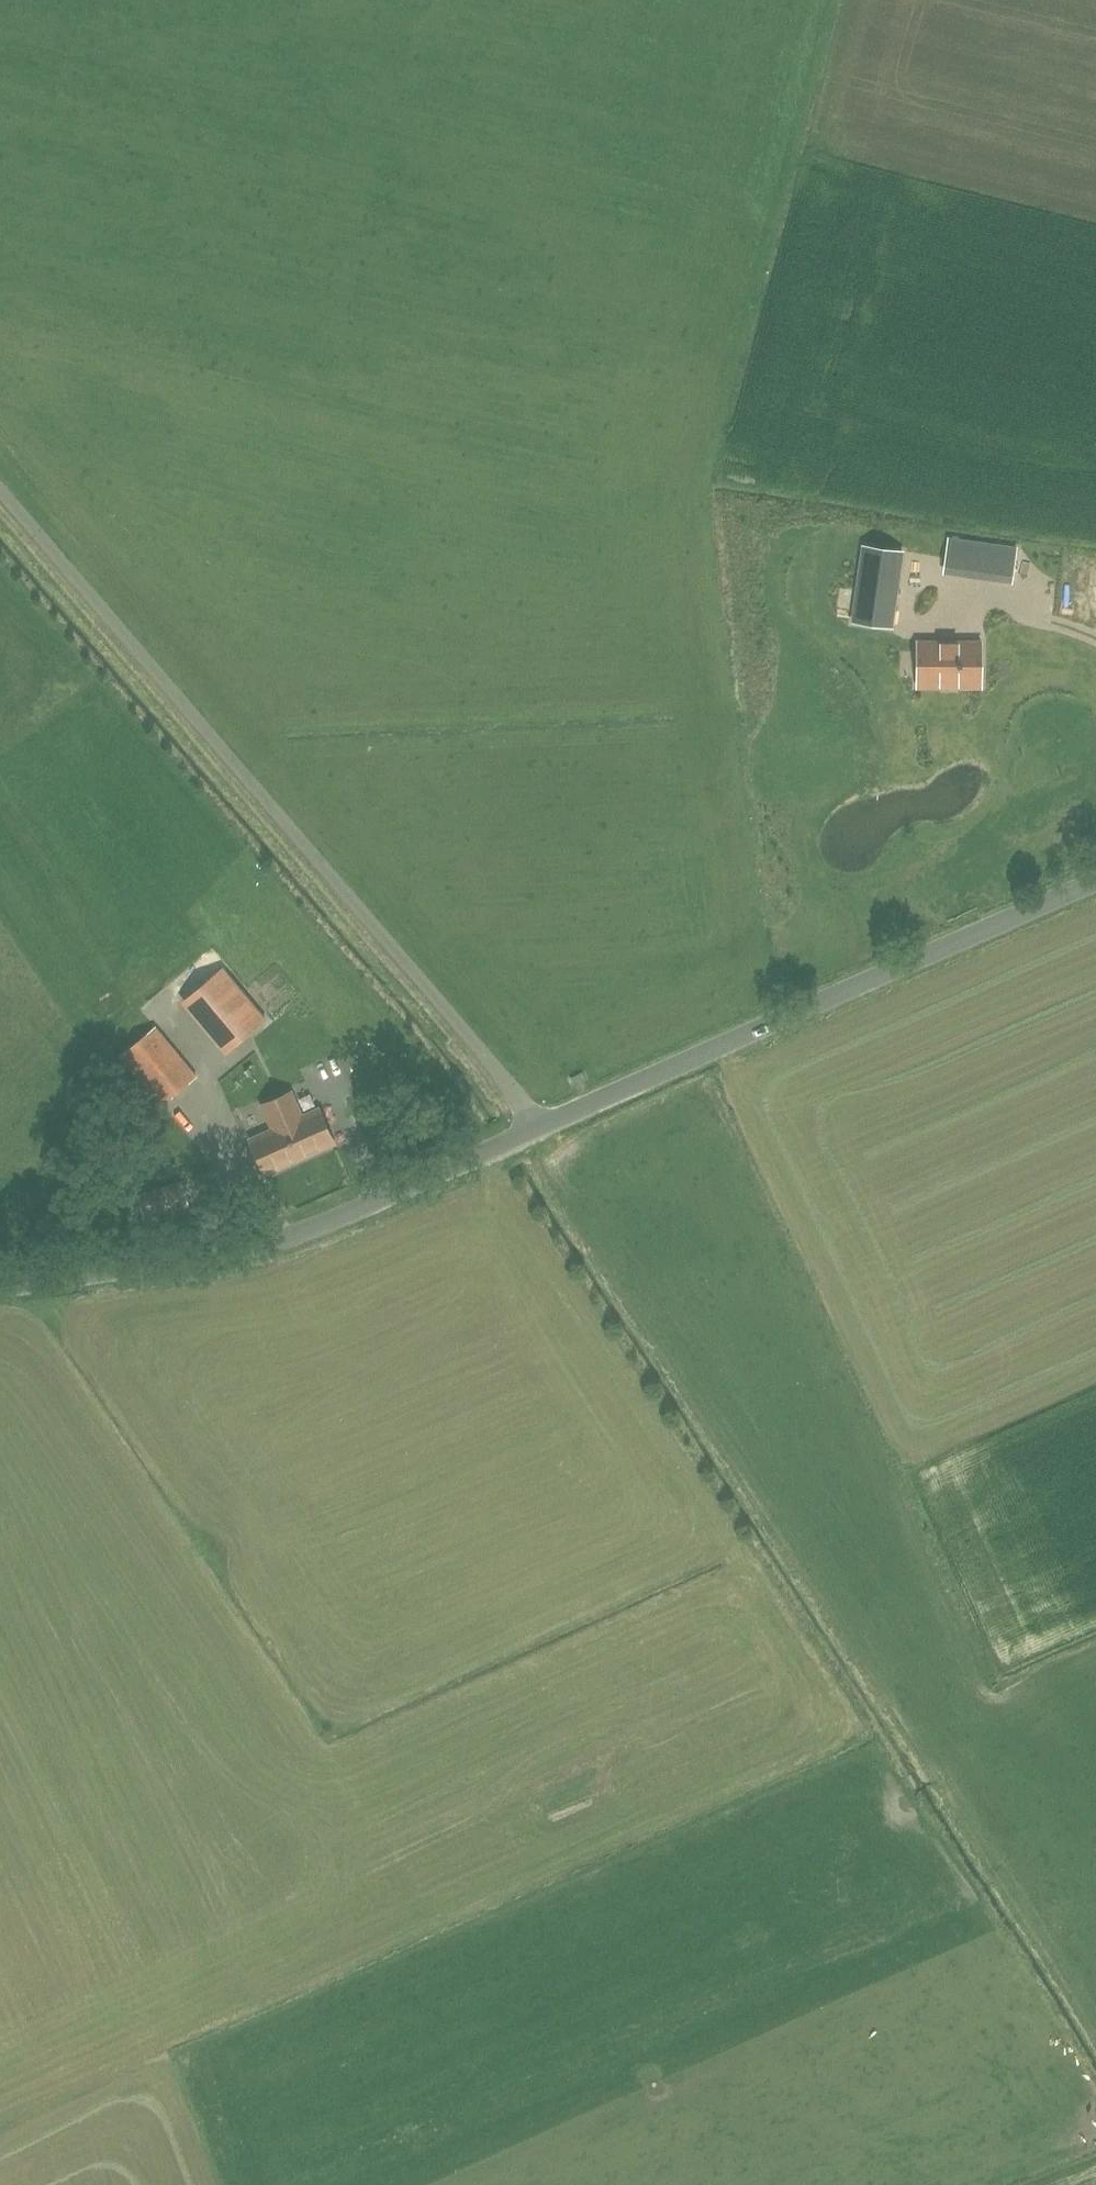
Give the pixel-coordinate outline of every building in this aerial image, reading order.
[(948,539),(944,566),(961,569),(965,542),(948,539)] [(864,546),(853,622),(891,628),(903,552),(891,550),(876,548),(864,546)] [(1000,547),(996,574),(1013,576),(1016,549),(1000,547)] [(917,644),(917,686),(940,686),(958,686),(981,686),(982,671),(981,659),(982,644),(917,644)] [(216,1031),(230,1049),(264,1020),(250,1003),(222,970),(188,998),(216,1031)] [(159,1107),(196,1076),(154,1025),(117,1057),(159,1107)] [(273,1130),(250,1140),(265,1174),(333,1144),(318,1110),(301,1118),(291,1094),(262,1106),(273,1130)] [(142,1219),(187,1206),(180,1180),(134,1194),(142,1219)]
